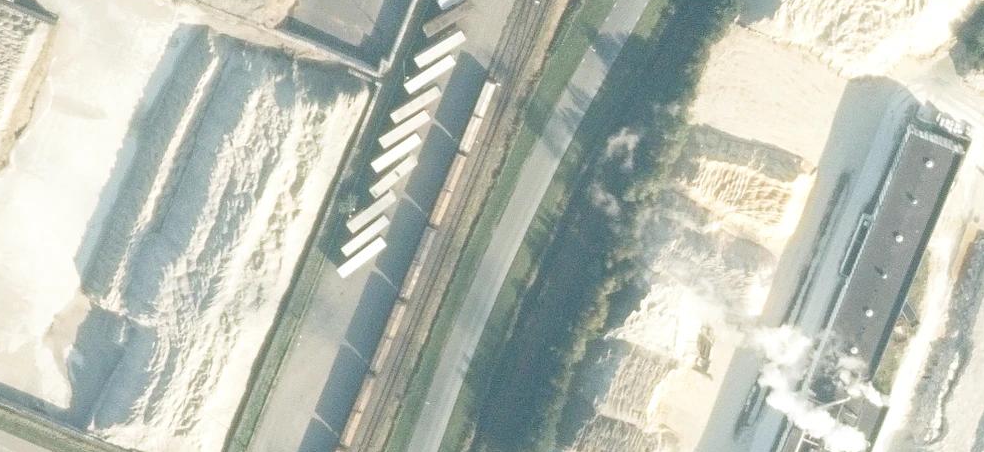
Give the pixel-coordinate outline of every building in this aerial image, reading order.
[(842,441),(866,451),(889,394),(865,384),(951,172),(963,142),(910,121),(889,172),(776,451),(837,451),(842,441)]
